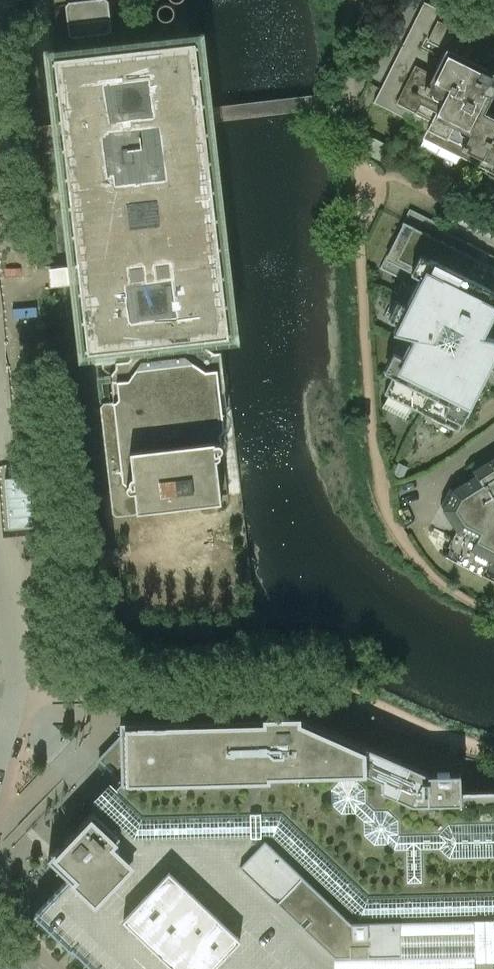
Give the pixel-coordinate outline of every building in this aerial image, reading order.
[(69,2),(66,6),(69,34),(73,37),(100,34),(109,33),(112,29),(109,1),(108,0),(85,0),(69,2)] [(170,3),(167,2),(164,2),(161,3),(159,5),(158,8),(157,11),(158,14),(159,17),(162,19),(165,19),(168,19),(171,18),(173,16),(174,14),(175,10),(174,7),(173,5),(170,3)] [(447,2),(443,11),(425,2),(394,64),(429,82),(438,64),(467,79),(476,61),(493,70),(493,25),(447,2)] [(146,53),(100,59),(99,51),(99,49),(101,46),(100,34),(77,37),(79,54),(80,61),(72,62),(68,65),(62,66),(69,124),(71,144),(85,263),(85,266),(86,274),(87,280),(90,280),(93,298),(95,298),(101,348),(208,336),(208,333),(214,332),(211,314),(205,315),(205,310),(211,310),(210,299),(212,299),(215,295),(213,280),(209,278),(208,270),(212,267),(210,252),(206,249),(205,241),(208,238),(207,223),(203,221),(202,213),(205,209),(204,195),(200,192),(199,184),(202,181),(200,166),(196,163),(195,156),(199,152),(197,137),(193,135),(190,135),(187,110),(190,106),(188,88),(184,85),(170,87),(167,90),(154,92),(153,84),(150,82),(149,74),(152,71),(150,56),(146,53)] [(196,40),(99,51),(100,59),(146,53),(150,56),(152,71),(149,74),(150,82),(153,84),(154,92),(167,90),(170,87),(184,85),(188,88),(190,106),(187,110),(190,135),(193,135),(197,137),(199,152),(195,156),(196,163),(200,166),(202,181),(199,184),(200,192),(204,195),(205,209),(202,213),(203,221),(207,223),(208,238),(205,241),(206,249),(210,252),(212,267),(208,270),(209,278),(213,280),(215,295),(212,299),(210,299),(211,310),(205,310),(205,315),(211,314),(214,332),(208,333),(208,336),(208,337),(214,341),(216,355),(218,357),(222,357),(220,335),(229,334),(196,40)] [(79,54),(55,57),(79,262),(89,349),(101,348),(95,298),(93,298),(90,280),(87,280),(85,266),(85,263),(71,144),(69,124),(62,66),(68,65),(72,62),(80,61),(79,54)] [(438,64),(429,82),(394,64),(374,102),(446,138),(442,147),(479,166),(493,134),(493,115),(485,110),(493,92),(493,70),(476,61),(467,79),(438,64)] [(479,166),(480,167),(479,169),(489,175),(492,169),(493,171),(493,134),(479,166)] [(404,221),(387,254),(423,272),(394,331),(414,336),(384,394),(458,431),(491,365),(493,367),(493,266),(404,221)] [(208,336),(101,348),(103,367),(111,374),(114,400),(117,401),(118,413),(113,419),(117,459),(122,462),(122,468),(119,472),(123,510),(140,508),(211,499),(211,501),(213,503),(215,504),(217,504),(219,503),(220,502),(221,501),(222,499),(222,498),(220,483),(218,468),(216,449),(220,448),(222,447),(223,446),(223,445),(223,443),(223,442),(222,441),(221,440),(220,432),(224,427),(220,391),(218,374),(224,374),(222,357),(218,357),(216,355),(214,341),(208,337),(208,336)] [(136,512),(140,508),(123,510),(119,472),(122,468),(122,462),(117,459),(113,419),(118,413),(117,401),(114,400),(105,400),(101,405),(114,511),(118,514),(136,512)] [(471,465),(476,475),(454,489),(450,487),(441,504),(457,530),(477,541),(472,550),(493,561),(493,450),(471,465)] [(462,790),(461,772),(429,773),(429,772),(301,715),(121,720),(121,736),(99,759),(122,780),(121,782),(108,793),(95,809),(94,809),(49,857),(70,877),(35,914),(72,949),(73,948),(96,968),(493,968),(493,789),(462,790)]
